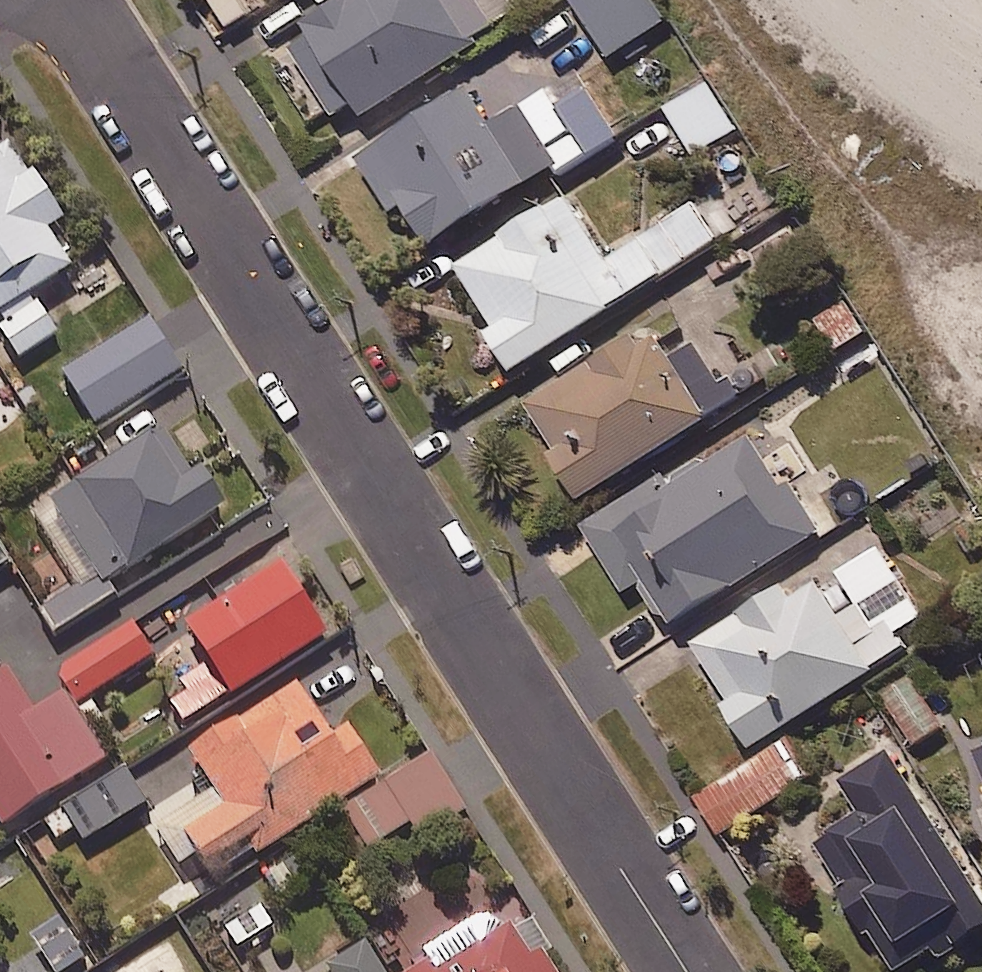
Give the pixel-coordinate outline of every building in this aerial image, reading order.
[(283,32),(334,112),(353,100),(361,113),(519,13),(510,0),(334,0),(283,32)] [(632,0),(575,0),(607,53),(648,28),(632,0)] [(734,127),(705,80),(664,105),(693,152),(734,127)] [(555,159),(521,103),(489,123),(465,84),(356,153),(390,208),(401,201),(425,240),(555,159)] [(521,103),(555,159),(563,171),(618,136),(587,86),(557,105),(546,87),(521,103)] [(7,132),(0,136),(0,309),(75,260),(51,223),(69,212),(38,165),(32,169),(7,132)] [(605,252),(565,189),(452,260),(492,324),(484,329),(508,367),(717,236),(693,197),(605,252)] [(39,295),(1,321),(23,353),(61,327),(39,295)] [(864,330),(847,299),(816,316),(834,347),(864,330)] [(187,363),(154,313),(67,369),(99,419),(187,363)] [(739,395),(727,376),(719,381),(694,340),(666,358),(644,322),(522,398),(580,493),(739,395)] [(42,604),(57,628),(121,591),(112,575),(229,507),(205,465),(194,472),(160,413),(119,436),(126,448),(33,501),(80,582),(42,604)] [(804,464),(786,436),(762,451),(747,427),(669,476),(665,470),(582,523),(623,589),(641,577),(669,622),(818,529),(785,476),(804,464)] [(14,558),(0,534),(0,567),(14,558)] [(921,613),(877,544),(838,569),(829,554),(687,643),(750,743),(904,646),(894,630),(921,613)] [(335,629),(292,557),(193,617),(216,656),(170,684),(190,716),(335,629)] [(156,650),(131,613),(58,662),(83,699),(156,650)] [(5,666),(0,669),(0,811),(6,820),(110,753),(68,688),(33,710),(5,666)] [(945,723),(915,672),(881,691),(911,743),(945,723)] [(337,732),(303,677),(194,745),(220,786),(159,824),(190,874),(214,859),(222,873),(384,772),(353,722),(337,732)] [(810,772),(787,737),(697,796),(721,831),(810,772)] [(886,744),(839,779),(860,808),(814,841),(846,884),(838,890),(896,968),(930,944),(938,954),(981,922),(981,887),(952,846),(958,842),(886,744)] [(463,807),(433,755),(345,806),(368,846),(414,820),(420,831),(463,807)] [(82,826),(89,838),(150,802),(128,763),(66,799),(82,826)] [(82,826),(66,799),(36,816),(52,843),(82,826)] [(522,917),(503,929),(490,909),(428,948),(432,955),(405,971),(556,971),(522,917)] [(368,940),(330,963),(335,971),(388,971),(368,940)]
